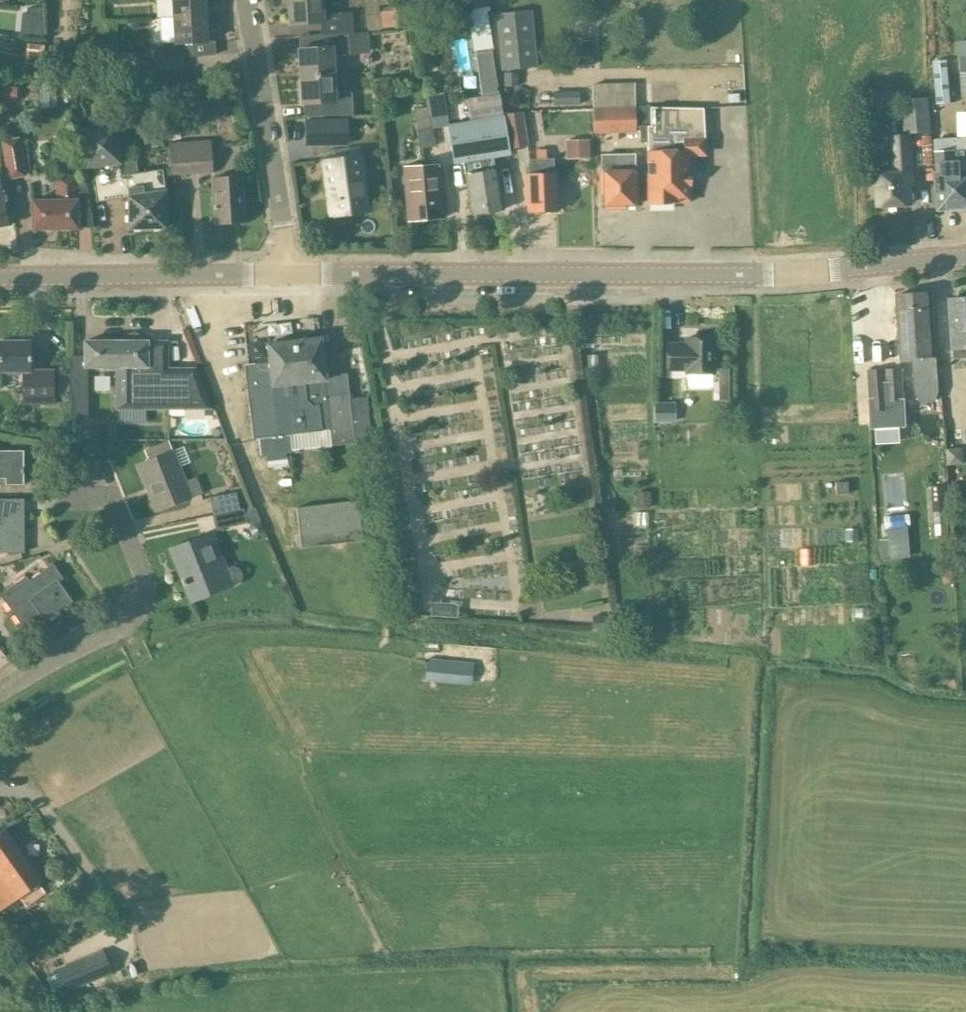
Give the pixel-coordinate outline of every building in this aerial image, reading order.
[(174,16),(206,15),(205,0),(173,0),(174,16)] [(321,33),(348,31),(354,31),(352,11),(323,13),(323,0),(288,0),(289,23),(321,21),(321,33)] [(22,7),(23,32),(43,31),(42,6),(22,7)] [(539,67),(533,10),(496,13),(502,71),(539,67)] [(206,15),(174,16),(175,41),(163,42),(163,57),(195,55),(194,42),(207,41),(206,15)] [(298,49),(300,76),(335,73),(333,54),(349,53),(348,31),(321,33),(316,34),(317,47),(298,49)] [(937,100),(951,99),(949,58),(935,59),(937,100)] [(336,92),(335,73),(300,76),(302,103),(322,101),(323,117),(354,114),(352,91),(336,92)] [(592,84),(593,107),(635,106),(635,83),(592,84)] [(580,105),(580,91),(553,91),(553,106),(580,105)] [(428,97),(433,127),(449,124),(445,95),(428,97)] [(904,132),(931,130),(928,96),(901,98),(904,132)] [(635,106),(593,107),(594,133),(636,132),(635,107),(635,106)] [(702,110),(635,107),(638,127),(640,127),(640,138),(648,137),(648,149),(647,149),(649,204),(674,204),(674,202),(691,201),(690,175),(689,175),(688,151),(704,151),(702,110)] [(504,114),(510,148),(528,145),(523,111),(504,114)] [(509,153),(503,118),(448,126),(454,162),(463,161),(472,215),(503,210),(496,168),(494,168),(492,156),(509,153)] [(307,148),(335,147),(334,123),(306,124),(307,148)] [(97,201),(109,199),(105,178),(113,176),(112,171),(120,168),(119,161),(114,125),(82,130),(87,165),(90,165),(91,167),(97,201)] [(912,185),(909,134),(893,135),(896,172),(879,173),(881,205),(910,204),(909,185),(912,185)] [(26,174),(19,135),(1,138),(8,177),(26,174)] [(566,139),(567,157),(591,155),(590,137),(566,139)] [(936,140),(938,172),(937,172),(940,209),(965,208),(965,138),(936,140)] [(213,172),(211,139),(169,142),(171,175),(213,172)] [(638,204),(637,171),(634,171),(633,154),(601,156),(602,172),(599,172),(600,185),(603,185),(604,209),(617,209),(617,205),(638,204)] [(369,211),(361,156),(324,161),(331,216),(369,211)] [(105,178),(109,199),(128,197),(128,227),(165,227),(164,192),(161,170),(136,174),(134,159),(119,161),(120,168),(112,171),(113,176),(105,178)] [(557,210),(556,173),(554,173),(554,159),(529,159),(529,173),(527,174),(529,211),(557,210)] [(443,218),(439,164),(404,167),(408,221),(443,218)] [(2,172),(0,172),(0,225),(11,223),(2,172)] [(33,228),(78,228),(78,227),(93,227),(85,181),(77,182),(77,175),(56,175),(56,199),(33,199),(33,228)] [(244,221),(241,176),(212,178),(215,223),(244,221)] [(935,400),(938,392),(932,292),(898,295),(902,358),(915,357),(917,393),(921,401),(935,400)] [(954,349),(955,359),(965,358),(965,298),(950,299),(954,349)] [(145,340),(141,340),(141,339),(141,338),(140,337),(140,336),(139,335),(138,334),(137,333),(136,333),(135,332),(134,332),(133,332),(132,332),(131,332),(130,332),(129,333),(128,333),(127,334),(126,335),(125,336),(125,337),(124,338),(124,339),(124,340),(85,340),(85,356),(85,367),(88,367),(116,367),(116,408),(119,408),(146,408),(150,408),(209,408),(194,368),(167,368),(167,341),(145,341),(145,340)] [(352,417),(349,392),(326,395),(319,337),(266,343),(268,362),(249,364),(245,364),(253,438),(330,429),(332,445),(371,440),(368,415),(352,417)] [(686,373),(714,374),(714,338),(686,338),(686,344),(667,344),(666,370),(686,370),(686,373)] [(36,403),(55,403),(54,370),(37,370),(37,371),(30,371),(30,341),(0,341),(0,371),(23,371),(23,388),(23,403),(36,403)] [(904,413),(903,399),(902,367),(869,369),(871,410),(889,409),(889,413),(904,413)] [(70,373),(70,419),(88,419),(88,373),(70,373)] [(656,401),(656,420),(675,420),(676,401),(656,401)] [(200,493),(195,479),(186,482),(173,450),(172,450),(168,439),(147,448),(152,458),(138,464),(147,487),(151,486),(160,509),(200,493)] [(5,478),(5,484),(23,484),(23,450),(0,450),(0,478),(5,478)] [(213,515),(240,510),(236,492),(209,498),(213,515)] [(0,498),(0,552),(24,552),(23,498),(0,498)] [(302,549),(362,541),(357,500),(297,507),(300,528),(302,549)] [(243,509),(240,510),(213,515),(216,530),(246,523),(243,509)] [(888,528),(889,539),(890,557),(890,558),(908,556),(905,527),(888,528)] [(230,566),(228,566),(220,569),(206,535),(171,548),(183,577),(182,578),(191,602),(235,584),(237,583),(238,582),(239,581),(240,579),(241,578),(241,576),(241,574),(241,573),(240,571),(239,569),(238,568),(237,567),(235,566),(234,566),(232,566),(230,566)] [(59,583),(64,579),(53,562),(31,578),(27,573),(0,592),(0,594),(22,625),(39,614),(44,621),(72,601),(59,583)] [(473,662),(427,658),(425,680),(471,684),(473,662)] [(5,829),(0,832),(0,909),(41,880),(5,829)] [(102,951),(58,969),(67,991),(111,973),(102,951)]
